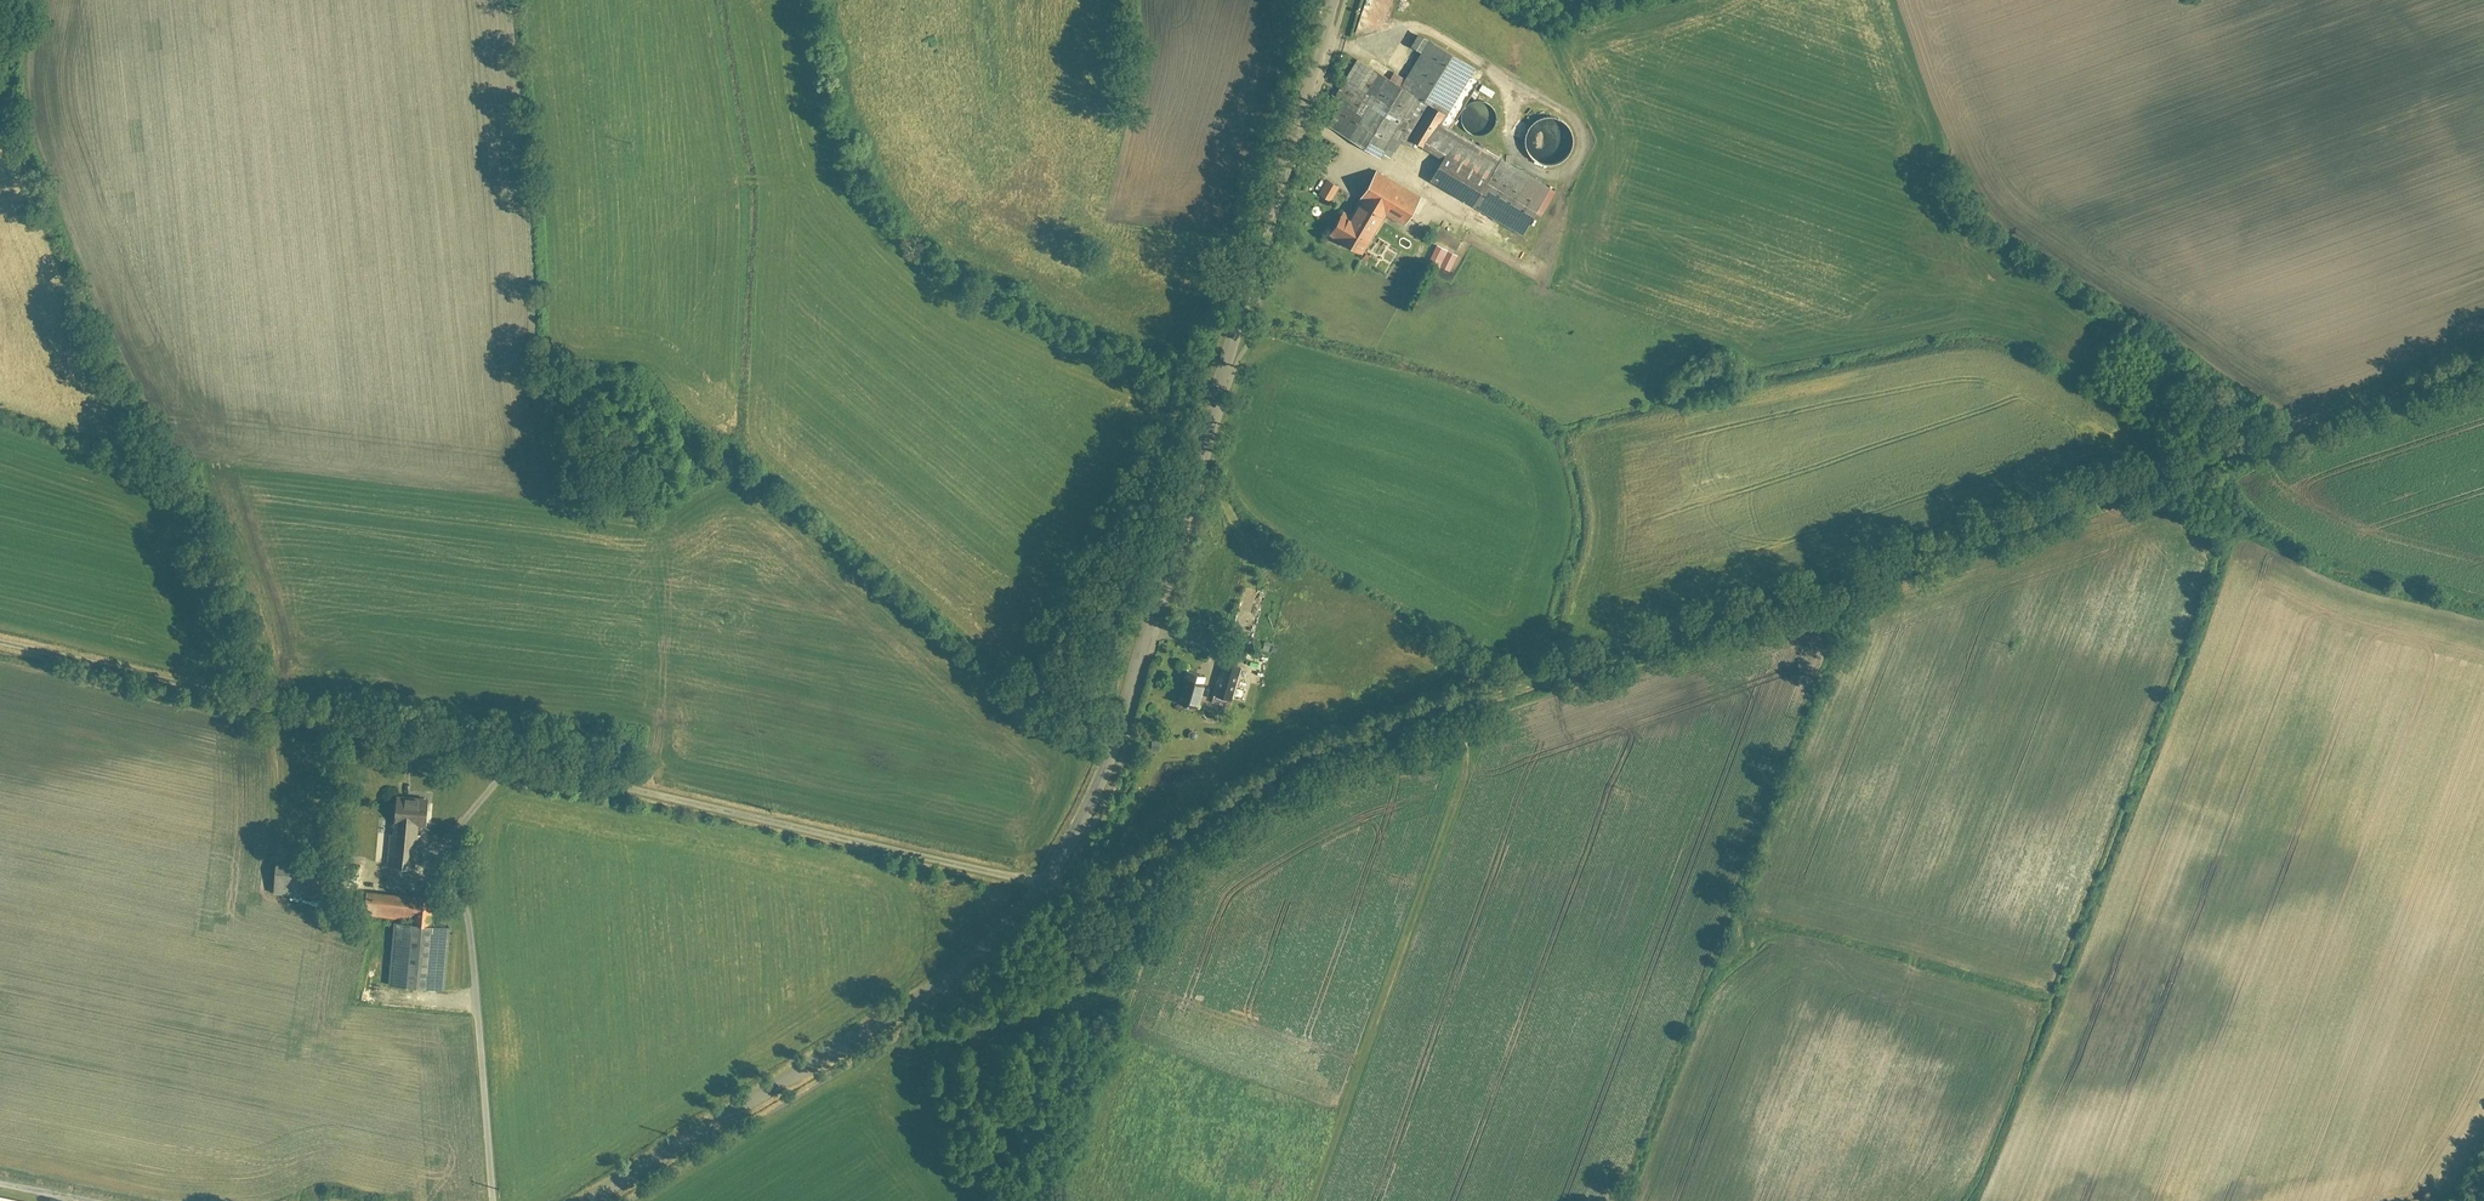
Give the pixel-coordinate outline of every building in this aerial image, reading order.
[(1553,188),(1460,135),(1441,125),(1475,65),(1429,39),(1404,84),(1359,59),(1322,124),(1384,159),(1399,134),(1445,160),(1432,183),(1526,236),(1553,188)] [(1455,124),(1464,136),(1478,139),(1491,133),(1499,121),(1498,109),(1491,99),(1481,94),(1468,95),(1458,102),(1454,111),(1455,124)] [(1529,148),(1538,160),(1553,163),(1566,157),(1573,145),(1572,133),(1565,123),(1556,118),(1542,119),(1532,126),(1528,135),(1529,148)] [(1359,201),(1363,203),(1352,220),(1341,212),(1330,229),(1342,236),(1339,241),(1364,257),(1388,220),(1404,230),(1425,196),(1380,168),(1359,201)] [(1328,180),(1319,196),(1331,203),(1340,187),(1328,180)] [(1438,244),(1430,259),(1451,270),(1459,254),(1438,244)] [(1226,665),(1214,695),(1232,702),(1244,672),(1226,665)] [(1189,672),(1180,705),(1202,710),(1210,678),(1189,672)] [(397,803),(390,870),(422,873),(429,806),(397,803)] [(277,864),(276,894),(325,896),(326,866),(277,864)] [(397,920),(392,988),(444,992),(449,919),(434,918),(436,895),(367,890),(365,918),(397,920)]
